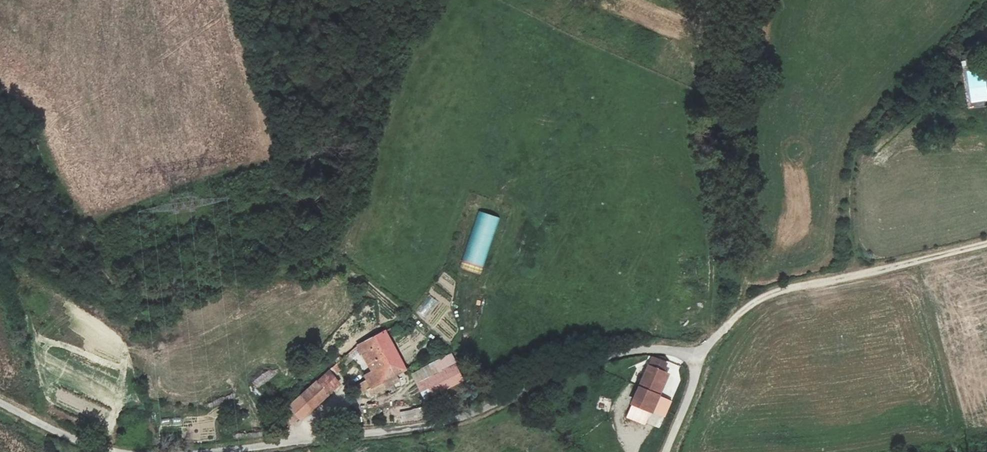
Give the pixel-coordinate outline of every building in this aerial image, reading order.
[(969,83),(970,103),(986,102),(986,93),(986,82),(969,83)] [(460,269),(481,275),(498,218),(477,212),(460,269)] [(424,307),(420,315),(433,323),(438,315),(424,307)] [(383,330),(359,346),(376,371),(366,378),(367,381),(357,388),(360,395),(365,392),(371,402),(400,384),(395,374),(404,370),(383,330)] [(464,373),(454,357),(418,378),(428,392),(464,373)] [(650,416),(671,371),(667,370),(667,365),(655,359),(653,359),(631,407),(650,416)] [(315,382),(326,395),(340,385),(328,371),(315,382)] [(326,395),(315,382),(286,405),(291,413),(287,417),(294,424),(298,422),(326,395)] [(401,411),(402,419),(423,416),(422,408),(401,411)] [(180,415),(171,418),(173,425),(182,423),(180,415)]
